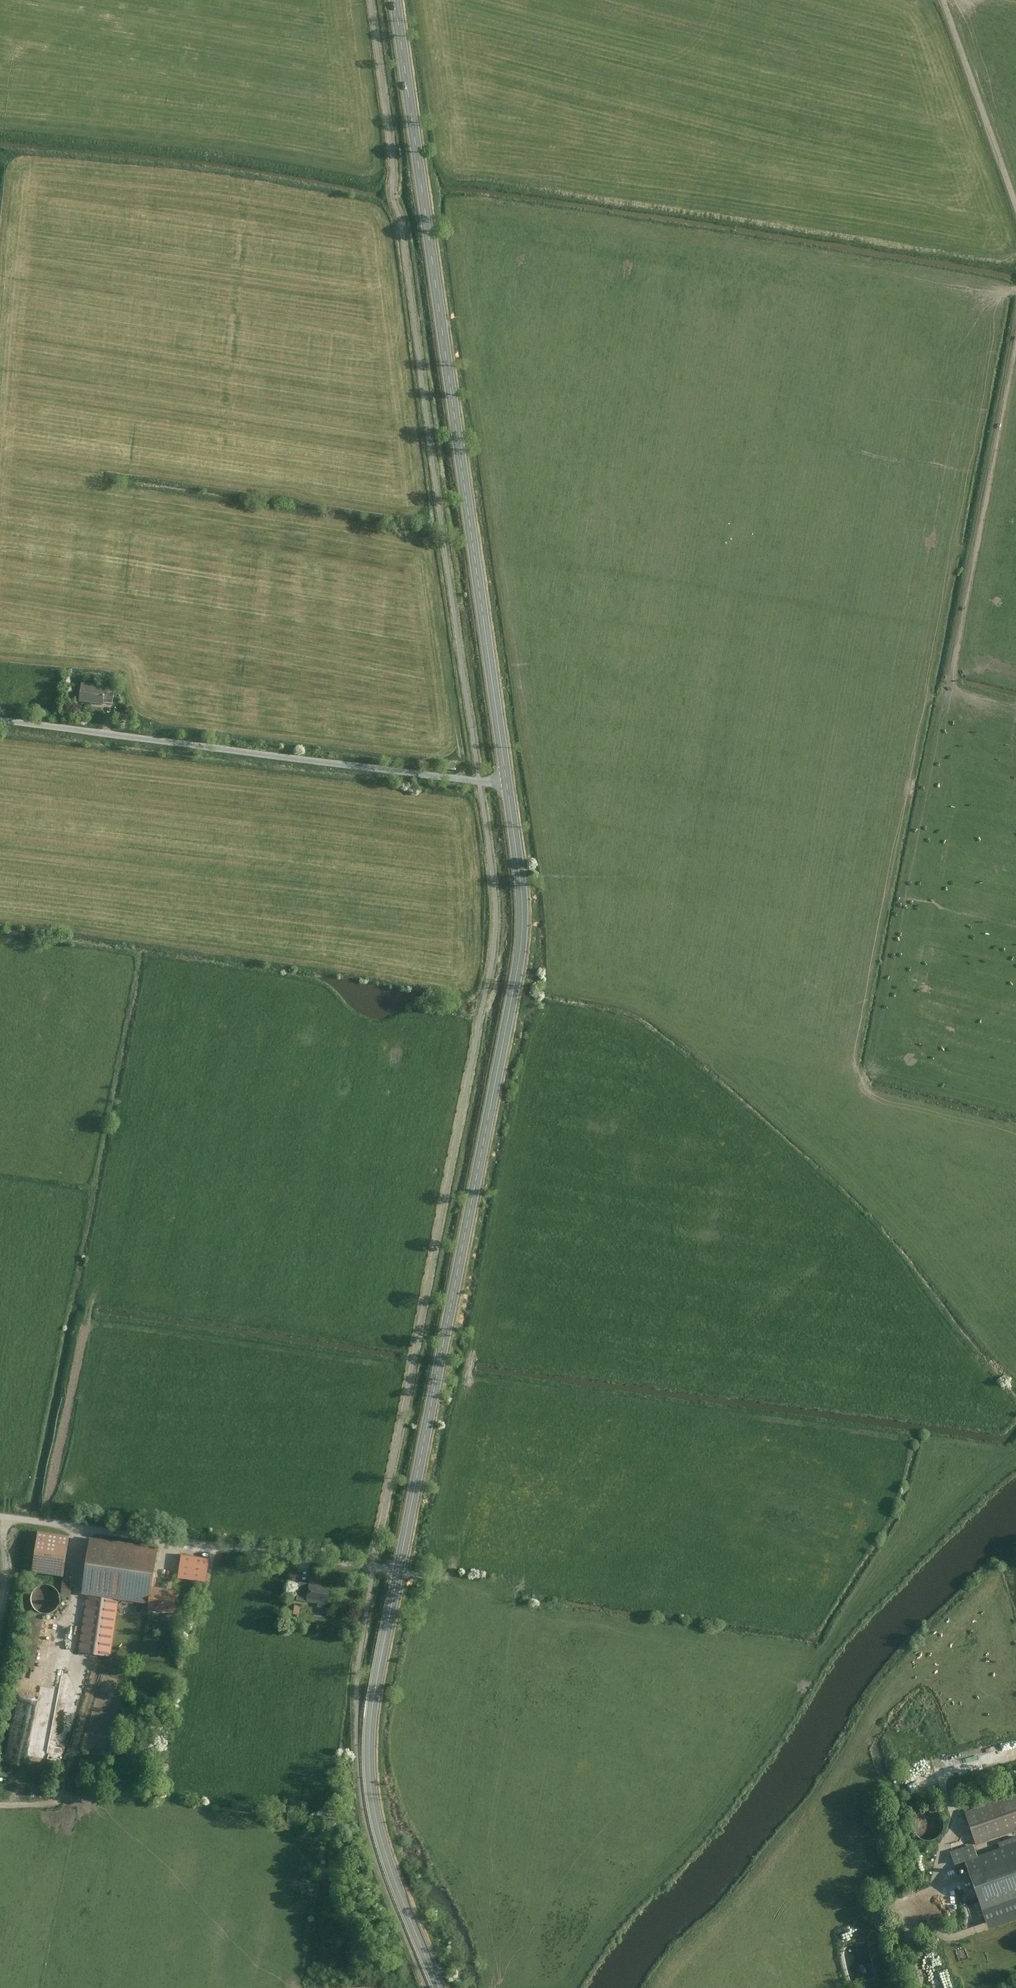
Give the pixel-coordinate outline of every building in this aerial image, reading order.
[(109,687),(82,684),(80,704),(106,707),(109,687)] [(69,1540),(40,1535),(33,1573),(63,1578),(69,1540)] [(118,1595),(154,1600),(156,1585),(161,1545),(93,1536),(86,1590),(88,1591),(80,1649),(110,1653),(118,1595)] [(209,1560),(183,1557),(180,1579),(206,1582),(209,1560)] [(73,1582),(64,1580),(61,1597),(70,1598),(73,1582)] [(310,1585),(310,1586),(298,1584),(295,1602),(307,1604),(307,1601),(319,1604),(318,1608),(326,1610),(327,1605),(328,1605),(331,1589),(310,1585)] [(178,1588),(156,1585),(154,1600),(153,1608),(175,1611),(178,1588)] [(32,1599),(32,1605),(35,1610),(39,1613),(44,1615),(50,1615),(55,1612),(58,1608),(60,1603),(59,1597),(57,1593),(53,1589),(48,1587),(42,1588),(37,1590),(34,1594),(32,1599)] [(300,1609),(291,1607),(289,1616),(298,1617),(300,1609)] [(40,1692),(31,1747),(38,1751),(39,1751),(59,1760),(64,1761),(66,1757),(67,1751),(69,1747),(70,1741),(71,1738),(73,1723),(75,1719),(77,1706),(80,1701),(80,1698),(85,1688),(87,1673),(65,1669),(61,1678),(47,1676),(40,1692)] [(28,1754),(27,1760),(37,1763),(39,1757),(28,1754)] [(961,1809),(974,1842),(1015,1828),(1015,1791),(961,1809)] [(914,1823),(916,1828),(919,1832),(923,1835),(928,1836),(933,1836),(937,1833),(941,1830),(943,1825),(943,1820),(942,1815),(939,1811),(935,1808),(930,1807),(925,1807),(920,1810),(917,1813),(914,1818),(914,1823)] [(974,1853),(970,1842),(945,1851),(953,1873),(965,1868),(967,1873),(987,1928),(1015,1918),(1015,1838),(974,1853)] [(935,1927),(929,1929),(932,1938),(938,1937),(935,1927)]
